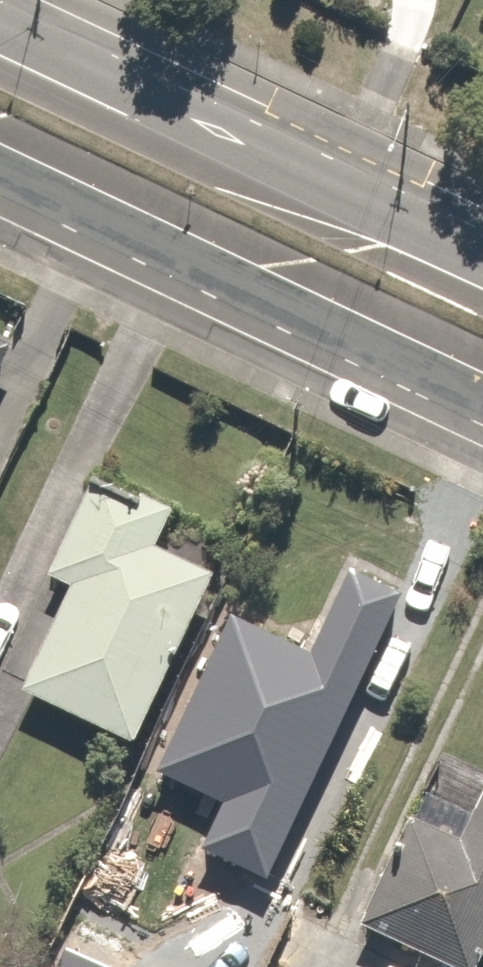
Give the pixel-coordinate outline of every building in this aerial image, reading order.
[(22,352),(0,340),(0,394),(22,352)] [(174,512),(96,474),(47,576),(76,590),(26,695),(138,749),(222,573),(159,543),(174,512)] [(320,782),(409,596),(352,569),(312,652),(233,614),(195,694),(255,722),(243,746),(320,782)] [(225,794),(150,939),(204,966),(258,966),(321,844),(225,794)] [(482,959),(482,809),(470,840),(407,814),(361,922),(467,966),(480,966),(482,959)]
